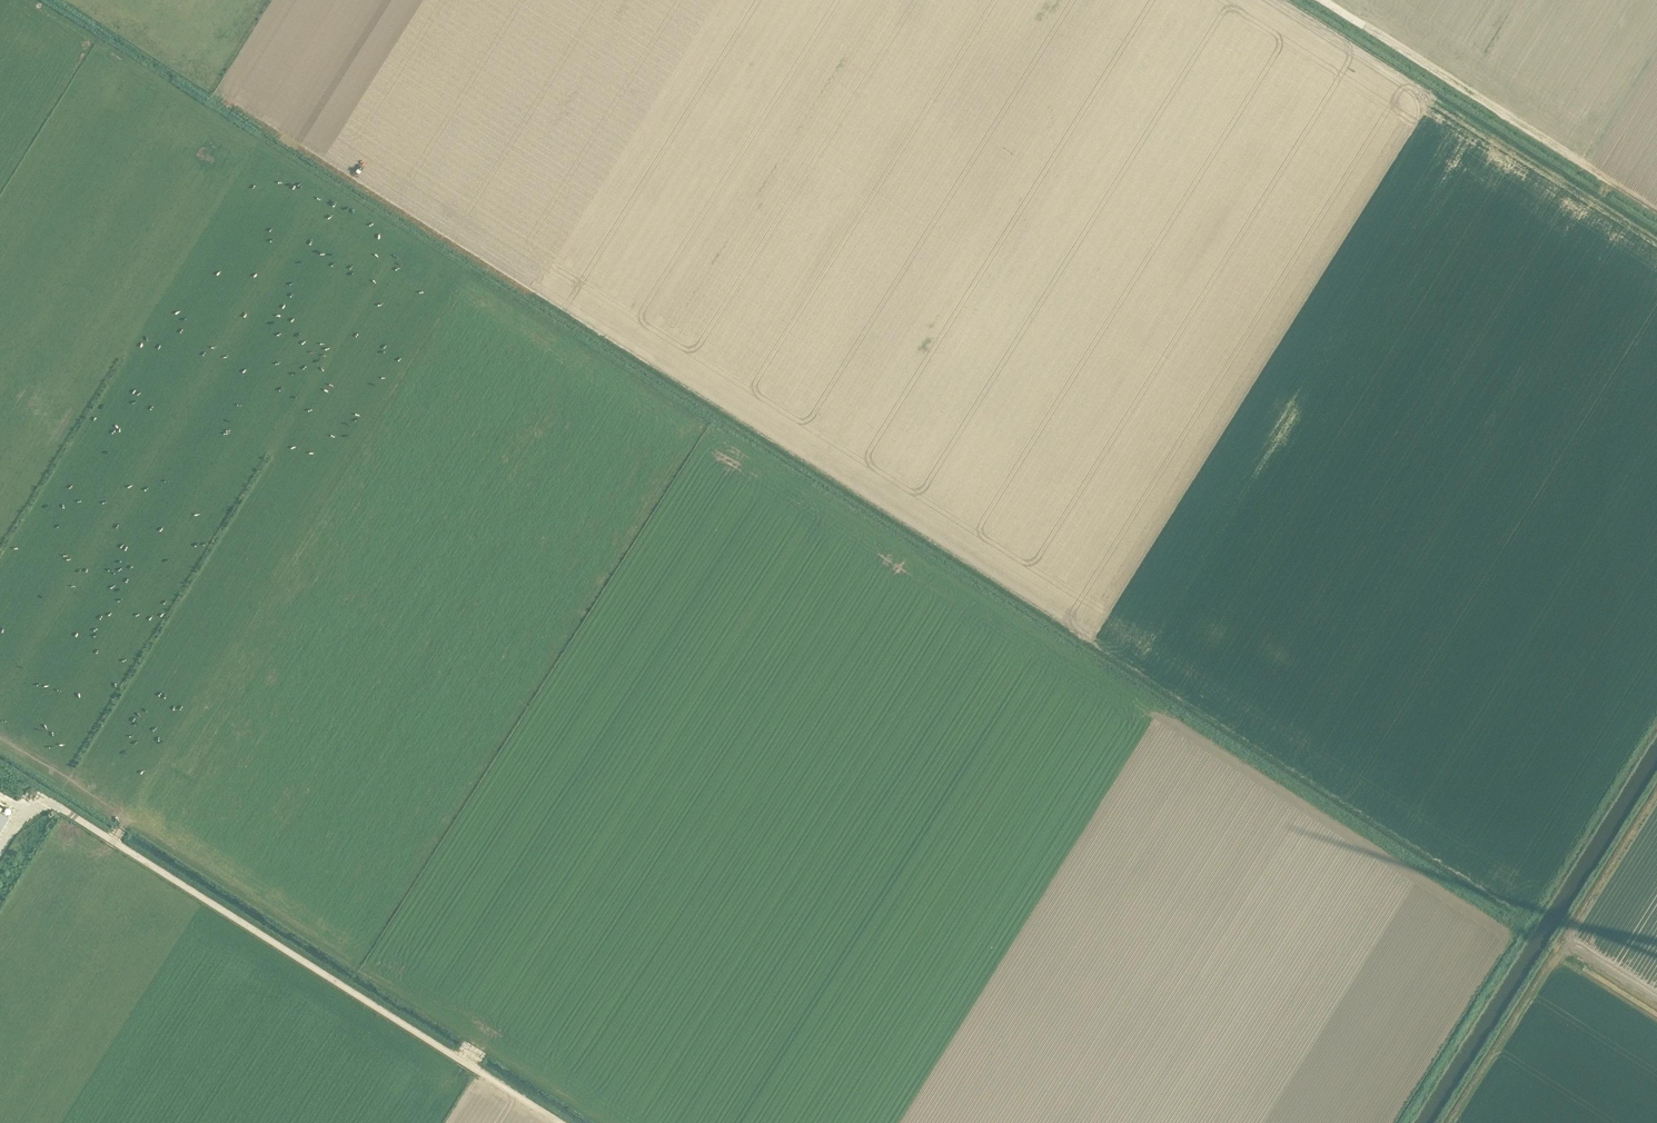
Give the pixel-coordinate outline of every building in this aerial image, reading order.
[(1372,27),(1378,25),(1374,17),(1368,20),(1372,27)] [(1447,74),(1452,70),(1446,63),(1441,67),(1447,74)] [(1454,79),(1460,77),(1456,68),(1451,71),(1454,79)] [(1463,85),(1469,83),(1466,74),(1460,77),(1463,85)] [(1476,79),(1470,82),(1473,91),(1480,88),(1476,79)] [(1484,87),(1479,90),(1484,97),(1490,94),(1484,87)] [(1496,92),(1489,95),(1493,103),(1500,99),(1496,92)]
